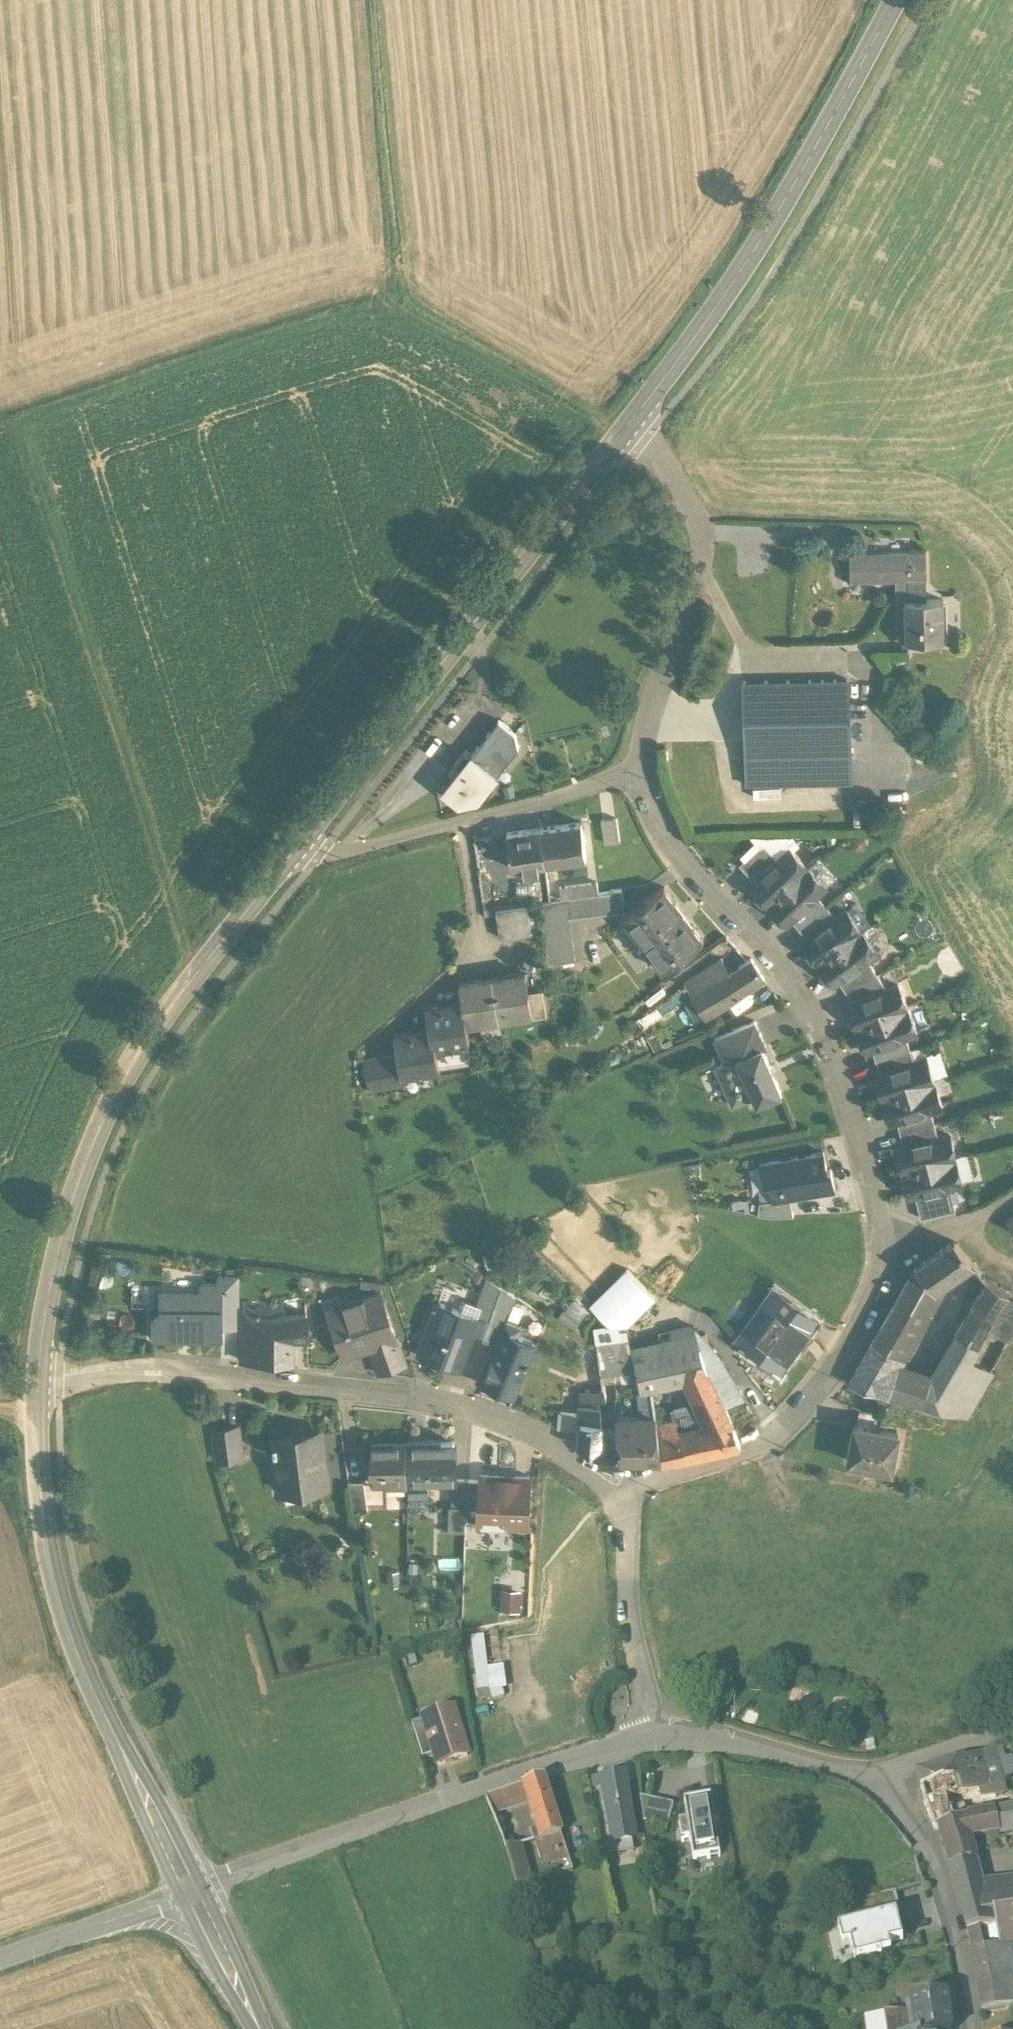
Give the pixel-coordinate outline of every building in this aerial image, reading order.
[(923,553),(876,554),(876,583),(887,582),(887,578),(924,577),(923,553)] [(940,601),(925,601),(924,581),(906,582),(906,602),(903,602),(904,642),(941,641),(940,601)] [(847,680),(741,682),(743,786),(848,784),(847,723),(847,680)] [(514,736),(498,722),(471,756),(496,776),(518,749),(514,736)] [(471,756),(466,752),(454,767),(458,771),(441,792),(457,804),(476,800),(496,776),(471,756)] [(602,820),(605,843),(623,841),(620,818),(602,820)] [(583,862),(579,826),(538,832),(541,867),(583,862)] [(538,832),(504,837),(508,872),(520,870),(521,875),(536,873),(535,868),(541,867),(538,832)] [(766,845),(760,845),(739,866),(755,883),(779,859),(766,845)] [(755,883),(751,887),(769,906),(808,868),(789,849),(779,859),(755,883)] [(808,868),(769,906),(787,924),(791,920),(817,895),(826,886),(808,868)] [(594,886),(556,892),(557,903),(595,897),(594,886)] [(672,903),(661,890),(621,922),(661,971),(701,939),(691,927),(688,930),(668,906),(672,903)] [(817,895),(791,920),(799,930),(826,906),(817,895)] [(561,903),(536,907),(546,969),(572,964),(561,903)] [(826,906),(799,930),(807,939),(836,917),(826,906)] [(524,909),(493,913),(497,940),(528,936),(524,909)] [(807,939),(803,943),(818,963),(862,931),(846,910),(836,917),(807,939)] [(862,931),(818,963),(834,984),(839,980),(868,959),(877,951),(862,931)] [(868,959),(839,980),(845,992),(877,974),(868,959)] [(751,960),(711,987),(722,1005),(760,980),(761,981),(763,980),(751,960)] [(877,974),(845,992),(852,1002),(886,988),(877,974)] [(524,975),(490,981),(497,1020),(531,1014),(527,994),(524,975)] [(490,981),(457,986),(460,1004),(464,1026),(497,1020),(490,981)] [(852,1002),(847,1004),(857,1028),(907,1008),(897,984),(886,988),(852,1002)] [(722,1005),(711,987),(688,1001),(691,1006),(695,1004),(703,1017),(722,1005)] [(538,993),(527,994),(531,1014),(531,1018),(542,1016),(538,993)] [(666,1001),(634,1023),(641,1032),(672,1010),(666,1001)] [(460,1004),(424,1010),(428,1031),(429,1031),(432,1050),(433,1050),(450,1047),(450,1049),(453,1048),(453,1047),(468,1044),(464,1026),(460,1004)] [(907,1008),(857,1028),(866,1052),(872,1050),(906,1037),(917,1032),(907,1008)] [(755,1024),(714,1042),(724,1066),(762,1049),(762,1050),(766,1049),(755,1024)] [(428,1031),(392,1038),(396,1057),(399,1077),(400,1077),(437,1071),(433,1050),(432,1050),(429,1031),(428,1031)] [(906,1037),(872,1050),(876,1062),(910,1050),(906,1037)] [(724,1066),(716,1069),(733,1109),(755,1099),(758,1106),(782,1096),(762,1050),(762,1049),(724,1066)] [(910,1050),(876,1062),(880,1073),(914,1062),(910,1050)] [(396,1057),(362,1063),(367,1093),(402,1087),(400,1077),(399,1077),(396,1057)] [(880,1073),(874,1075),(882,1100),(934,1083),(926,1058),(914,1062),(880,1073)] [(934,1083),(882,1100),(890,1125),(897,1123),(931,1111),(942,1107),(934,1083)] [(931,1111),(897,1123),(900,1135),(934,1125),(931,1111)] [(934,1125),(900,1135),(903,1147),(938,1138),(934,1125)] [(903,1147),(896,1148),(902,1174),(955,1161),(949,1136),(938,1138),(903,1147)] [(828,1156),(763,1169),(771,1209),(836,1195),(828,1156)] [(955,1161),(902,1174),(908,1199),(915,1197),(950,1189),(961,1186),(955,1161)] [(950,1189),(915,1197),(920,1221),(955,1212),(950,1189)] [(953,1244),(915,1270),(899,1297),(926,1312),(938,1290),(970,1265),(953,1244)] [(624,1277),(590,1310),(610,1330),(622,1333),(652,1304),(624,1277)] [(154,1342),(221,1341),(221,1329),(221,1302),(237,1302),(237,1278),(219,1278),(219,1286),(202,1286),(202,1297),(161,1297),(161,1319),(154,1319),(154,1342)] [(932,1378),(897,1369),(887,1397),(963,1419),(1012,1334),(1012,1323),(997,1314),(1007,1296),(987,1284),(932,1378)] [(818,1321),(777,1292),(740,1343),(782,1372),(818,1321)] [(379,1297),(327,1315),(329,1323),(326,1330),(328,1336),(335,1339),(342,1360),(368,1352),(395,1342),(379,1297)] [(899,1297),(870,1345),(898,1360),(907,1346),(926,1312),(899,1297)] [(237,1302),(221,1302),(221,1329),(237,1329),(237,1302)] [(476,1320),(440,1307),(435,1320),(438,1321),(424,1357),(422,1356),(422,1358),(459,1371),(472,1335),(477,1320),(476,1320)] [(509,1312),(495,1307),(493,1313),(483,1339),(482,1342),(495,1347),(501,1333),(509,1312)] [(493,1313),(481,1309),(476,1320),(477,1320),(472,1335),(483,1339),(493,1313)] [(258,1310),(244,1311),(243,1337),(258,1337),(258,1322),(259,1322),(258,1310)] [(259,1322),(258,1322),(258,1337),(258,1362),(259,1363),(290,1361),(289,1337),(306,1336),(304,1315),(259,1322)] [(607,1329),(593,1332),(599,1380),(634,1373),(638,1394),(649,1393),(654,1386),(680,1381),(685,1385),(707,1430),(729,1425),(706,1375),(697,1352),(694,1331),(689,1328),(669,1333),(671,1341),(631,1351),(626,1334),(622,1333),(610,1330),(607,1329)] [(535,1346),(501,1333),(495,1347),(483,1379),(517,1392),(535,1346)] [(258,1337),(243,1337),(243,1362),(258,1362),(258,1337)] [(395,1342),(368,1352),(377,1377),(403,1368),(395,1342)] [(898,1360),(870,1345),(849,1386),(886,1397),(897,1369),(898,1360)] [(603,1395),(578,1395),(579,1427),(599,1424),(598,1405),(603,1404),(603,1395)] [(882,1417),(860,1413),(857,1426),(880,1429),(882,1417)] [(671,1416),(653,1419),(653,1421),(655,1428),(673,1424),(671,1416)] [(653,1421),(615,1423),(617,1449),(618,1468),(661,1465),(655,1428),(653,1421)] [(599,1424),(579,1427),(579,1451),(597,1461),(597,1466),(597,1467),(598,1467),(618,1468),(617,1449),(599,1448),(599,1424)] [(707,1430),(677,1438),(673,1424),(655,1428),(661,1465),(682,1462),(739,1447),(729,1425),(707,1430)] [(857,1426),(855,1425),(849,1461),(891,1468),(892,1466),(890,1466),(895,1434),(897,1434),(897,1432),(880,1429),(857,1426)] [(235,1428),(212,1432),(216,1460),(240,1456),(235,1428)] [(318,1434),(272,1440),(279,1487),(305,1483),(305,1490),(325,1487),(318,1434)] [(453,1445),(405,1446),(406,1482),(450,1481),(450,1480),(451,1480),(451,1459),(453,1459),(453,1445)] [(405,1446),(370,1447),(371,1485),(406,1484),(406,1482),(405,1446)] [(529,1481),(480,1478),(478,1513),(506,1515),(505,1528),(526,1529),(529,1481)] [(467,1480),(451,1480),(450,1480),(450,1481),(450,1508),(465,1507),(467,1480)] [(362,1484),(347,1483),(352,1515),(367,1515),(362,1484)] [(524,1590),(502,1590),(501,1613),(523,1614),(524,1590)] [(491,1631),(476,1632),(480,1695),(494,1694),(491,1631)] [(435,1753),(439,1764),(468,1755),(453,1709),(424,1719),(435,1753)] [(435,1753),(424,1719),(412,1722),(423,1756),(435,1753)] [(1004,1746),(985,1751),(988,1762),(989,1762),(994,1781),(978,1787),(981,1797),(996,1795),(1007,1792),(1004,1779),(1011,1777),(1012,1777),(1012,1754),(1012,1753),(1006,1755),(1004,1746)] [(985,1751),(949,1761),(953,1776),(964,1772),(968,1789),(978,1787),(994,1781),(989,1762),(988,1762),(985,1751)] [(949,1761),(918,1769),(922,1786),(953,1776),(949,1761)] [(964,1772),(953,1776),(957,1792),(968,1789),(964,1772)] [(623,1774),(604,1777),(610,1811),(598,1812),(605,1847),(618,1845),(618,1840),(632,1838),(623,1774)] [(953,1776),(922,1786),(926,1802),(935,1827),(939,1826),(957,1819),(972,1815),(976,1814),(974,1805),(965,1807),(965,1803),(952,1807),(947,1795),(957,1792),(953,1776)] [(604,1777),(592,1779),(598,1812),(610,1811),(604,1777)] [(563,1853),(541,1778),(523,1784),(528,1799),(538,1833),(543,1849),(545,1858),(563,1853)] [(523,1784),(484,1798),(500,1836),(504,1848),(514,1845),(501,1808),(528,1799),(523,1784)] [(670,1800),(639,1791),(643,1818),(665,1824),(670,1800)] [(995,1811),(999,1810),(997,1800),(996,1795),(981,1797),(973,1799),(974,1805),(976,1814),(995,1811)] [(710,1797),(682,1801),(685,1820),(677,1821),(680,1839),(688,1838),(691,1861),(709,1858),(708,1852),(719,1851),(710,1797)] [(997,1800),(999,1810),(1012,1807),(1012,1798),(997,1800)] [(995,1811),(998,1831),(1012,1829),(1012,1807),(999,1810),(995,1811)] [(972,1815),(957,1819),(939,1826),(946,1850),(965,1845),(971,1843),(970,1837),(998,1831),(995,1811),(976,1814),(972,1815)] [(538,1833),(531,1834),(533,1841),(532,1841),(535,1851),(543,1849),(538,1833)] [(514,1845),(504,1848),(515,1888),(532,1885),(519,1844),(514,1845)] [(965,1845),(946,1850),(954,1878),(973,1873),(965,1845)] [(973,1873),(954,1878),(969,1929),(996,1924),(997,1924),(995,1912),(993,1905),(984,1907),(973,1873)] [(992,1892),(993,1905),(995,1912),(1012,1910),(1012,1888),(992,1892)] [(898,1892),(864,1901),(869,1924),(904,1915),(898,1892)] [(995,1912),(997,1924),(996,1924),(999,1934),(1012,1932),(1012,1910),(995,1912)] [(869,1924),(846,1929),(850,1946),(859,1944),(863,1960),(898,1951),(897,1946),(911,1943),(904,1915),(869,1924)] [(982,1950),(978,1927),(970,1929),(969,1929),(979,1986),(1002,1983),(1012,1981),(1012,1932),(999,1934),(999,1947),(982,1950)] [(1002,1983),(979,1986),(984,2013),(1007,2010),(1005,1996),(1002,1983)] [(910,2001),(914,2028),(950,2028),(945,1996),(910,2001)] [(884,2014),(886,2028),(900,2028),(898,2012),(884,2014)]
